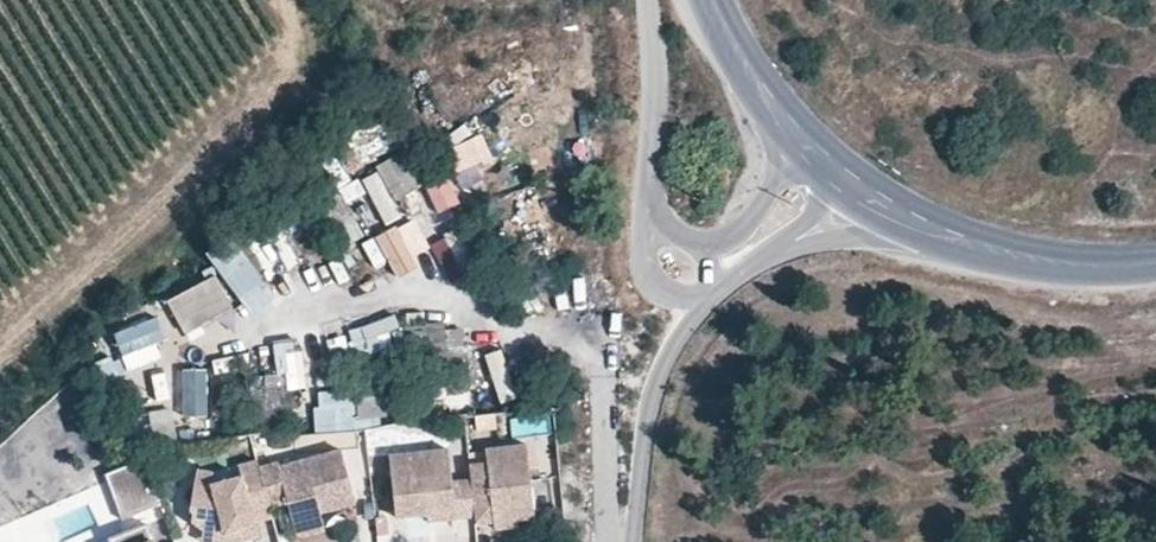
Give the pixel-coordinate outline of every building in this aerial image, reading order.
[(402,157),(359,180),(385,229),(429,206),(402,157)] [(439,159),(415,171),(437,218),(461,207),(439,159)] [(374,279),(421,263),(409,227),(362,243),(374,279)] [(241,249),(215,264),(249,321),(275,305),(241,249)] [(215,278),(165,305),(183,337),(232,310),(215,278)] [(104,340),(123,377),(163,357),(144,320),(104,340)] [(354,356),(398,350),(394,323),(350,329),(354,356)] [(425,332),(430,358),(462,352),(457,326),(425,332)] [(270,342),(272,393),(305,391),(303,341),(270,342)] [(504,352),(486,356),(497,405),(515,401),(504,352)] [(388,380),(353,385),(359,424),(394,419),(388,380)] [(550,434),(549,415),(508,418),(509,437),(550,434)] [(486,467),(469,469),(470,482),(474,521),(474,528),(492,526),(516,524),(533,523),(526,450),(485,454),(486,467)] [(278,464),(259,469),(258,469),(269,509),(287,504),(296,539),(324,532),(319,515),(355,506),(340,452),(279,468),(278,464)] [(474,521),(470,482),(451,484),(448,454),(388,459),(394,522),(427,518),(453,516),(454,523),(474,521)] [(143,463),(106,477),(123,521),(160,507),(143,463)] [(258,469),(257,463),(238,468),(241,478),(210,486),(195,482),(186,512),(189,512),(187,522),(190,524),(201,531),(227,536),(256,528),(255,525),(272,520),(269,509),(258,469)] [(210,486),(214,475),(197,471),(195,482),(210,486)] [(453,516),(427,518),(427,526),(454,523),(453,516)] [(107,541),(151,541),(145,527),(107,541)] [(201,531),(199,541),(203,541),(245,541),(258,538),(256,528),(227,536),(201,531)]
